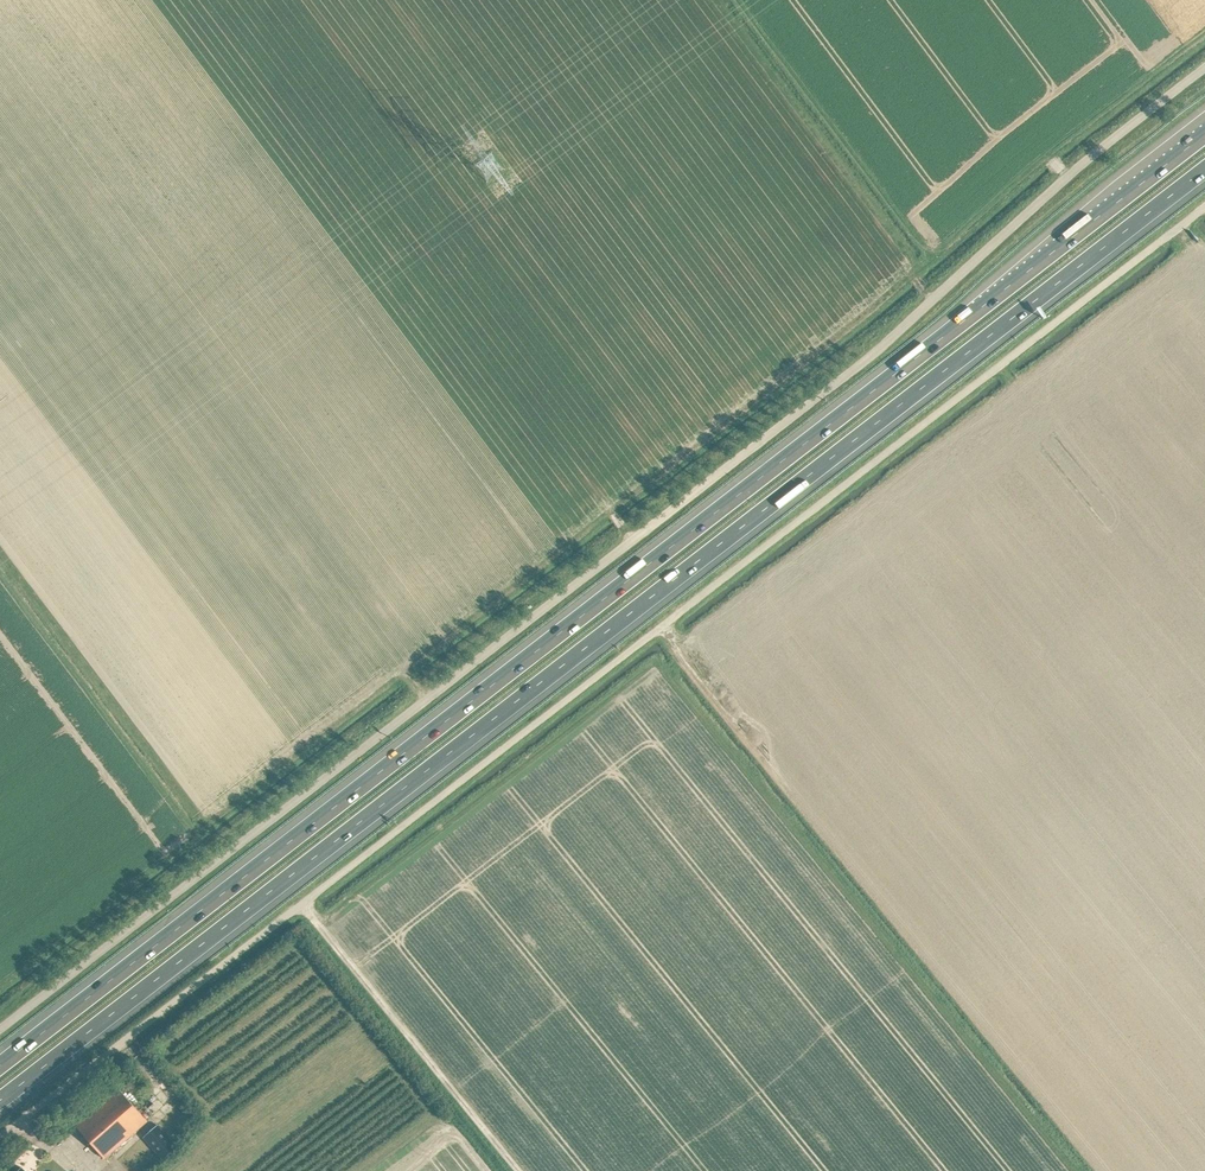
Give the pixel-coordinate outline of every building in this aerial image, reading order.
[(933,395),(959,375),(954,369),(928,389),(933,395)] [(114,983),(103,990),(106,995),(117,988),(114,983)] [(105,1159),(147,1121),(120,1090),(77,1127),(105,1159)] [(163,1159),(177,1146),(157,1124),(143,1137),(163,1159)]
